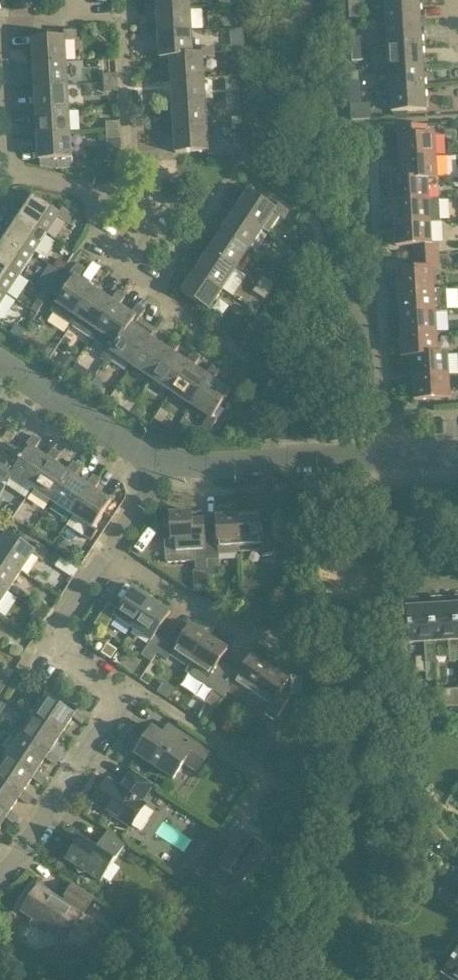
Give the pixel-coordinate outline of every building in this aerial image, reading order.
[(189,0),(156,0),(157,5),(157,10),(190,8),(189,0)] [(420,23),(419,2),(384,4),(386,26),(420,23)] [(157,10),(157,5),(146,6),(146,15),(157,14),(158,29),(158,34),(191,32),(190,8),(157,10)] [(359,18),(358,6),(348,7),(349,18),(359,18)] [(422,45),(420,23),(386,26),(387,47),(422,45)] [(193,54),(191,32),(158,34),(158,29),(147,30),(148,39),(159,38),(160,59),(169,58),(169,57),(193,55),(193,54)] [(230,31),(231,41),(242,40),(244,40),(243,29),(242,30),(230,31)] [(33,64),(66,62),(65,41),(75,40),(75,31),(63,32),(64,37),(31,39),(33,64)] [(350,38),(351,50),(361,49),(360,37),(350,38)] [(423,67),(422,45),(387,47),(388,69),(423,67)] [(169,57),(169,58),(171,81),(204,79),(203,58),(214,58),(213,48),(201,49),(202,54),(193,54),(193,55),(169,57)] [(362,61),(361,49),(351,50),(352,61),(362,61)] [(33,64),(34,88),(67,86),(66,62),(33,64)] [(424,88),(423,67),(388,69),(390,90),(424,88)] [(117,83),(117,74),(103,74),(103,84),(117,83)] [(204,79),(171,81),(172,105),(205,103),(204,79)] [(358,81),(353,81),(349,81),(349,93),(359,93),(358,81)] [(118,92),(117,83),(103,84),(104,92),(118,92)] [(67,86),(34,88),(36,112),(69,110),(67,86)] [(426,110),(424,88),(390,90),(391,113),(426,110)] [(239,101),(239,92),(225,93),(225,102),(239,101)] [(359,104),(359,93),(349,93),(350,105),(359,104)] [(240,110),(239,101),(225,102),(226,111),(240,110)] [(172,105),(174,129),(207,127),(205,103),(172,105)] [(36,112),(37,136),(70,134),(69,110),(36,112)] [(120,131),(120,122),(105,122),(106,131),(120,131)] [(398,127),(399,159),(436,157),(434,134),(428,135),(428,125),(398,127)] [(207,127),(174,129),(175,154),(207,152),(208,157),(219,156),(219,147),(208,148),(207,127)] [(121,140),(120,131),(106,131),(106,140),(121,140)] [(70,134),(37,136),(38,160),(40,160),(40,167),(56,170),(72,169),(70,134)] [(437,179),(436,157),(399,159),(401,179),(401,180),(427,179),(437,179)] [(401,179),(391,180),(393,202),(429,201),(428,188),(438,187),(437,179),(427,179),(401,180),(401,179)] [(235,211),(262,230),(268,233),(279,216),(283,219),(288,211),(278,205),(276,209),(249,191),(235,211)] [(19,216),(47,235),(58,218),(67,224),(72,216),(62,209),(59,213),(33,195),(21,212),(19,216)] [(393,202),(394,224),(430,222),(440,222),(439,200),(429,201),(393,202)] [(6,236),(33,254),(47,235),(19,216),(21,212),(12,206),(7,214),(16,220),(8,232),(6,236)] [(249,250),(262,230),(235,211),(224,228),(215,222),(210,229),(219,235),(221,231),(249,250)] [(430,222),(394,224),(395,246),(412,245),(413,257),(438,255),(437,243),(431,244),(430,222)] [(20,274),(33,254),(6,236),(8,232),(0,227),(0,238),(3,240),(0,244),(0,261),(20,274)] [(208,251),(236,270),(249,250),(221,231),(219,235),(208,251)] [(222,290),(236,270),(208,251),(197,267),(195,271),(222,290)] [(439,268),(438,255),(413,257),(414,269),(397,270),(398,292),(434,290),(433,268),(439,268)] [(67,265),(59,259),(53,268),(61,274),(67,265)] [(7,294),(20,274),(0,261),(0,290),(7,294)] [(195,271),(197,267),(188,261),(183,269),(192,275),(181,292),(209,310),(222,290),(195,271)] [(56,304),(51,312),(71,326),(95,290),(78,279),(84,270),(76,265),(70,275),(74,277),(56,304)] [(262,277),(257,284),(269,292),(274,285),(262,277)] [(264,299),(269,292),(257,284),(252,292),(264,299)] [(446,289),(434,290),(398,292),(399,314),(435,312),(448,311),(446,289)] [(95,290),(71,326),(91,339),(96,331),(115,303),(119,306),(125,297),(117,292),(111,301),(95,290)] [(96,331),(91,339),(106,349),(107,348),(111,351),(116,344),(129,325),(130,325),(135,318),(138,320),(145,310),(137,305),(131,314),(119,306),(115,303),(96,331)] [(436,333),(435,312),(399,314),(401,335),(436,333)] [(106,349),(100,358),(108,363),(114,354),(131,366),(149,338),(154,331),(138,320),(135,318),(130,325),(129,325),(116,344),(111,351),(107,348),(106,349)] [(25,331),(17,326),(11,334),(19,340),(25,331)] [(438,355),(438,354),(436,333),(401,335),(402,357),(411,357),(411,356),(438,355)] [(149,338),(131,366),(151,379),(169,351),(173,354),(179,345),(172,340),(166,349),(149,338)] [(54,350),(49,346),(43,347),(39,352),(48,358),(54,350)] [(169,351),(151,379),(171,392),(189,365),(193,367),(199,358),(192,353),(186,362),(173,354),(169,351)] [(411,356),(411,357),(413,378),(449,376),(447,353),(438,354),(438,355),(411,356)] [(67,354),(59,365),(69,372),(75,360),(67,354)] [(189,365),(171,392),(191,406),(209,378),(213,381),(219,371),(212,366),(206,375),(193,367),(189,365)] [(94,376),(87,372),(81,381),(88,386),(94,376)] [(450,398),(449,376),(413,378),(414,400),(450,398)] [(209,378),(191,406),(208,417),(202,426),(210,431),(216,421),(212,419),(230,392),(213,381),(209,378)] [(5,442),(8,445),(15,436),(7,431),(1,440),(0,439),(0,450),(5,442)] [(29,447),(34,450),(40,441),(32,436),(26,446),(29,448),(29,447)] [(0,450),(0,479),(7,484),(13,476),(12,476),(25,456),(24,455),(8,445),(5,442),(0,450)] [(12,476),(13,476),(32,489),(50,461),(54,463),(60,454),(52,449),(46,458),(34,450),(29,447),(29,448),(24,455),(25,456),(12,476)] [(50,461),(32,489),(52,502),(70,474),(74,477),(80,468),(72,463),(66,472),(54,463),(50,461)] [(70,474),(52,502),(72,515),(90,487),(94,490),(100,481),(92,476),(86,485),(74,477),(70,474)] [(90,487),(72,515),(89,527),(83,536),(91,541),(97,531),(93,528),(111,501),(94,490),(90,487)] [(170,538),(165,538),(166,563),(195,561),(195,570),(207,570),(206,560),(204,532),(204,520),(193,521),(192,513),(169,514),(170,538)] [(260,514),(238,516),(240,551),(262,549),(262,557),(274,556),(273,528),(261,529),(260,514)] [(204,532),(206,560),(218,559),(218,552),(240,551),(238,516),(215,517),(216,531),(204,532)] [(0,543),(0,558),(21,572),(32,555),(41,561),(46,553),(37,546),(34,550),(7,533),(0,543)] [(68,544),(60,539),(56,546),(64,551),(68,544)] [(0,558),(0,587),(8,592),(21,572),(0,558)] [(132,629),(151,600),(133,588),(118,610),(108,604),(94,625),(104,632),(114,617),(132,629)] [(455,605),(442,606),(442,601),(436,601),(436,599),(431,599),(431,607),(434,642),(448,641),(449,662),(457,661),(457,639),(455,605)] [(170,612),(151,600),(132,629),(150,641),(141,656),(151,663),(156,654),(165,642),(155,635),(170,612)] [(435,662),(434,642),(431,607),(418,607),(418,602),(412,602),(412,600),(407,601),(407,608),(409,644),(424,643),(425,663),(435,662)] [(40,602),(35,609),(46,617),(51,610),(40,602)] [(41,624),(46,617),(35,609),(29,617),(41,624)] [(172,630),(165,642),(156,654),(166,661),(171,655),(189,667),(208,638),(190,625),(182,637),(172,630)] [(189,667),(185,673),(213,692),(229,668),(219,662),(227,650),(208,638),(189,667)] [(239,675),(229,668),(213,692),(223,699),(232,686),(250,698),(270,669),(251,656),(239,675)] [(435,662),(425,663),(426,681),(436,681),(435,662)] [(10,679),(15,672),(3,664),(0,669),(0,673),(10,679)] [(288,681),(270,669),(250,698),(269,710),(264,716),(274,723),(290,699),(280,693),(288,681)] [(10,679),(0,673),(0,693),(10,679)] [(216,710),(223,699),(213,692),(206,703),(216,710)] [(47,696),(33,717),(61,735),(72,718),(81,724),(86,716),(77,710),(74,714),(47,696)] [(33,717),(20,737),(48,755),(45,759),(54,765),(59,757),(50,751),(61,735),(33,717)] [(169,724),(162,734),(152,727),(134,753),(172,779),(186,758),(200,767),(210,751),(169,724)] [(34,775),(32,779),(41,785),(43,781),(46,777),(37,771),(45,759),(48,755),(20,737),(7,757),(34,775)] [(261,743),(252,755),(262,762),(271,748),(261,743)] [(0,767),(0,781),(21,795),(19,799),(28,805),(33,797),(24,791),(32,779),(34,775),(7,757),(0,767)] [(108,780),(93,802),(130,827),(145,805),(141,802),(152,784),(131,770),(119,788),(108,780)] [(8,815),(5,819),(14,825),(20,817),(10,811),(19,799),(21,795),(0,781),(0,810),(8,815)] [(211,849),(219,836),(207,828),(199,840),(211,849)] [(81,835),(65,859),(77,866),(78,874),(86,872),(101,883),(126,845),(105,830),(96,844),(81,835)] [(263,848),(241,833),(233,845),(229,843),(224,849),(215,843),(199,868),(212,877),(219,867),(241,882),(263,848)] [(199,867),(186,859),(178,871),(191,879),(199,867)] [(439,871),(445,875),(451,866),(445,862),(439,871)] [(457,883),(457,871),(454,869),(449,877),(457,883)] [(38,886),(21,911),(33,918),(29,925),(30,925),(46,936),(50,930),(66,940),(74,928),(77,929),(79,926),(77,924),(86,910),(94,899),(72,884),(65,896),(69,899),(66,904),(38,886)] [(457,900),(441,889),(435,897),(452,908),(452,909),(457,913),(457,900)] [(442,975),(451,979),(457,979),(457,951),(442,975)]
